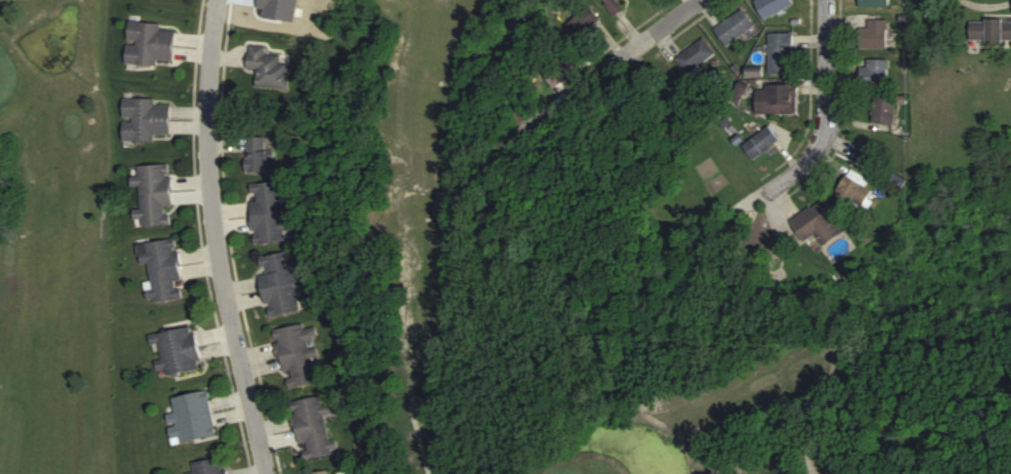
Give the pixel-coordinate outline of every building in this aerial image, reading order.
[(615,14),(627,7),(622,0),(606,0),(615,14)] [(770,15),(794,9),(792,0),(766,0),(770,15)] [(603,19),(589,3),(566,24),(580,40),(603,19)] [(757,24),(744,7),(716,29),(729,46),(757,24)] [(857,49),(890,49),(890,20),(870,20),(870,26),(857,26),(857,49)] [(972,46),(1010,46),(1010,20),(972,20),(972,46)] [(162,22),(130,21),(128,64),(175,66),(176,31),(162,30),(162,22)] [(796,32),(769,32),(770,75),(796,75),(796,32)] [(718,53),(705,36),(676,58),(689,75),(718,53)] [(268,46),(251,45),(250,69),(259,69),(258,87),(290,89),(291,56),(268,55),(268,46)] [(891,59),(863,59),(863,90),(891,90),(891,59)] [(758,114),(799,114),(799,85),(758,85),(758,114)] [(156,98),(125,98),(125,143),(156,143),(156,136),(172,136),(172,105),(156,105),(156,98)] [(898,124),(898,98),(876,98),(876,124),(898,124)] [(744,145),(756,160),(781,142),(770,126),(744,145)] [(274,137),(246,138),(247,174),(275,173),(274,137)] [(171,165),(139,167),(140,175),(132,176),(133,188),(141,187),(143,209),(135,209),(137,228),(175,225),(171,165)] [(864,200),(875,186),(857,171),(846,184),(864,200)] [(290,241),(286,180),(251,182),(255,243),(290,241)] [(791,220),(805,241),(819,233),(826,246),(846,233),(825,199),(791,220)] [(185,299),(178,239),(139,244),(141,265),(150,264),(152,281),(146,282),(149,304),(185,299)] [(259,257),(270,318),(308,311),(297,250),(259,257)] [(275,330),(287,389),(326,382),(314,322),(275,330)] [(195,326),(151,336),(155,352),(161,350),(163,360),(159,361),(163,378),(204,370),(195,326)] [(174,398),(176,413),(168,414),(173,446),(218,439),(211,392),(174,398)] [(341,416),(339,402),(325,404),(324,397),(294,401),(303,461),(338,456),(333,418),(341,416)] [(226,458),(195,463),(196,473),(189,473),(228,473),(226,458)]
